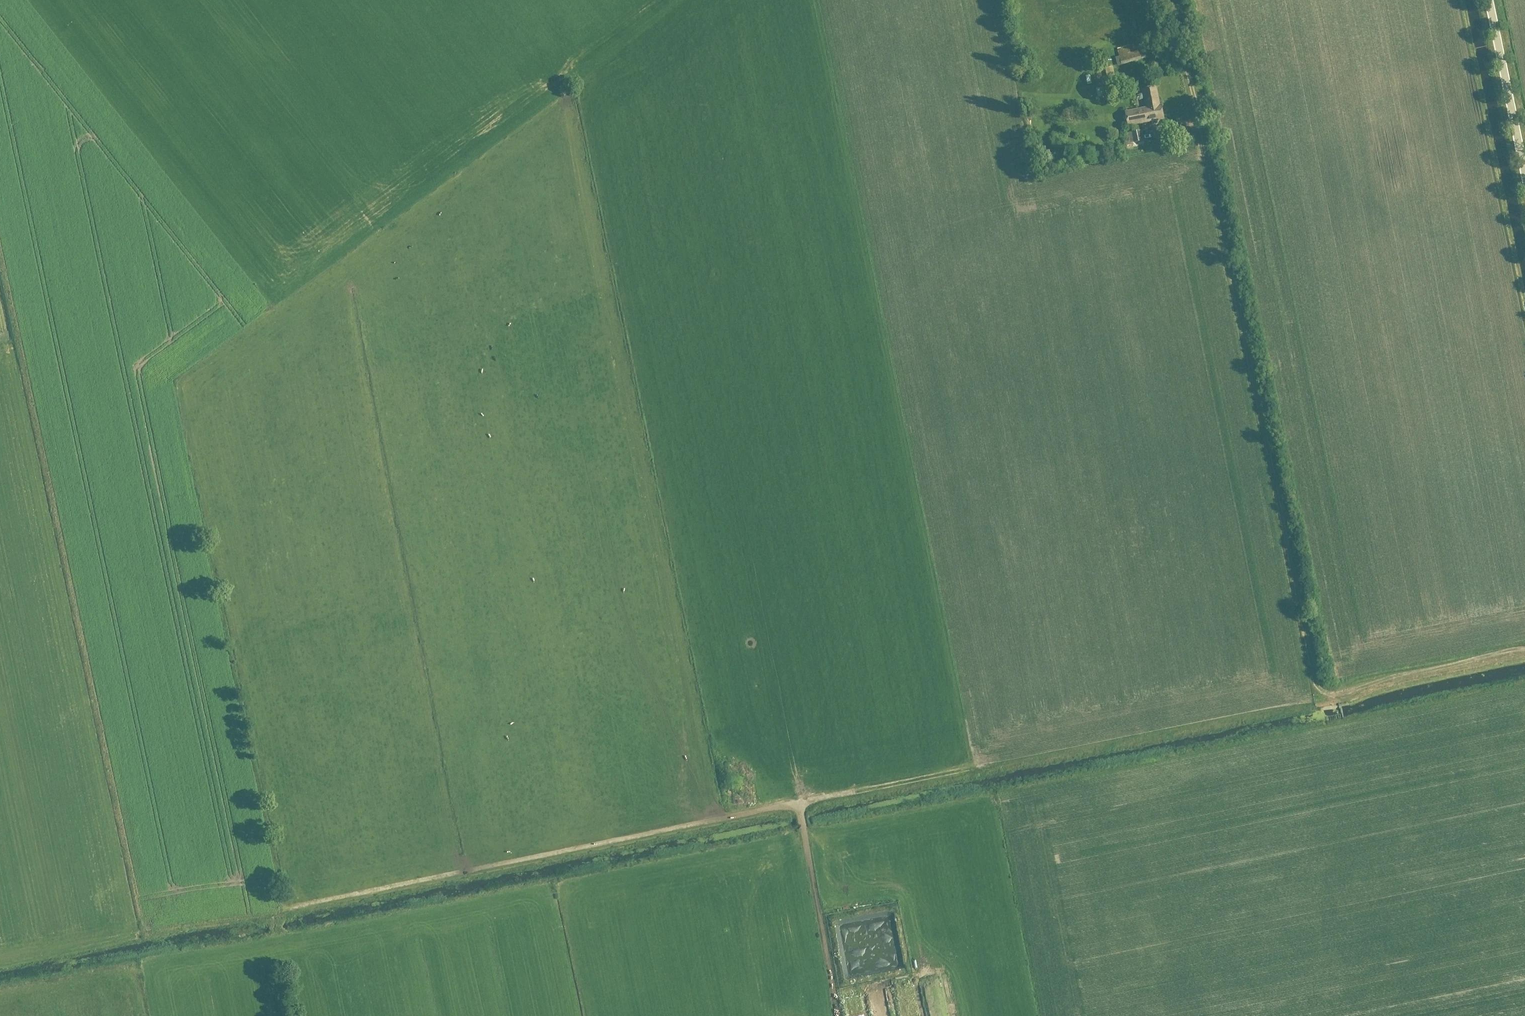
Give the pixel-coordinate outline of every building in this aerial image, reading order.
[(1117,49),(1122,65),(1148,57),(1146,49),(1131,53),(1128,46),(1117,49)] [(1145,122),(1145,121),(1163,117),(1161,106),(1159,106),(1156,87),(1143,90),(1146,109),(1125,113),(1128,125),(1145,122)] [(1141,131),(1123,134),(1125,145),(1143,142),(1141,131)]
